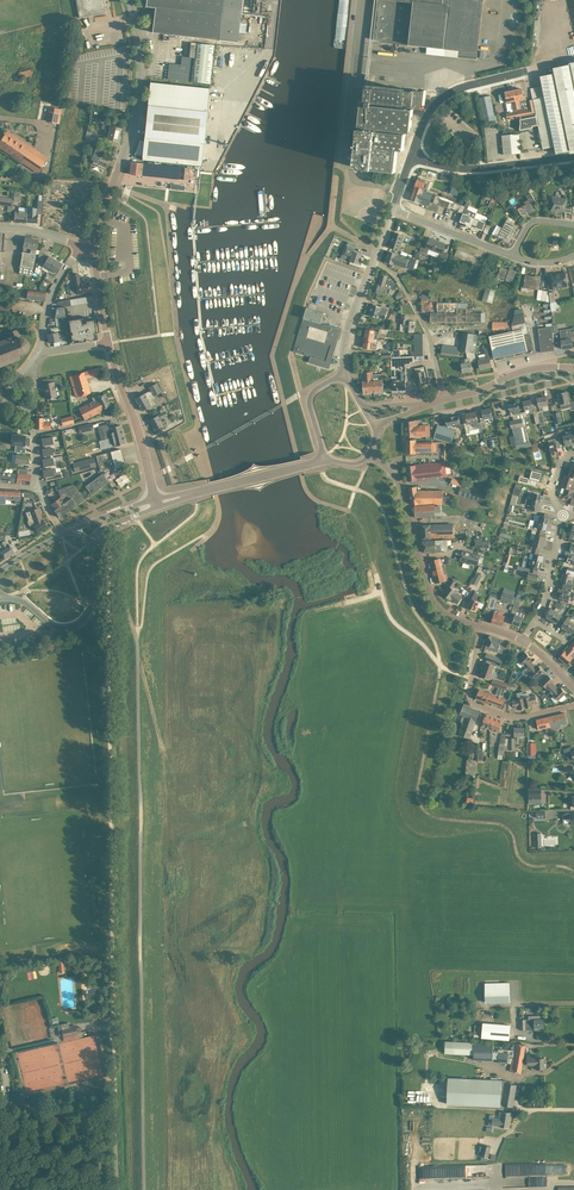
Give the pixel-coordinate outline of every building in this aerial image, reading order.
[(104,0),(76,0),(79,17),(106,13),(104,0)] [(146,6),(155,7),(152,32),(158,33),(215,40),(219,40),(239,43),(243,0),(147,0),(146,6)] [(374,39),(384,41),(384,42),(409,45),(459,50),(458,57),(477,59),(483,0),(378,0),(374,39)] [(538,46),(542,17),(536,17),(533,46),(538,46)] [(211,84),(215,44),(197,43),(193,82),(211,84)] [(181,64),(175,64),(169,63),(168,79),(173,80),(191,81),(194,57),(182,56),(181,64)] [(570,63),(570,64),(554,68),(555,73),(541,76),(543,89),(532,91),(533,99),(538,125),(543,149),(555,146),(556,153),(573,150),(573,62),(570,63)] [(30,69),(19,72),(21,78),(32,75),(30,69)] [(150,82),(148,107),(207,113),(210,88),(209,88),(151,82),(150,82)] [(364,87),(363,100),(369,101),(370,102),(371,103),(372,103),(374,103),(375,102),(376,101),(378,101),(378,102),(379,103),(381,104),(382,104),(383,104),(384,104),(384,103),(385,103),(385,102),(387,102),(387,104),(389,105),(390,105),(391,105),(392,105),(393,105),(394,104),(394,103),(396,103),(396,104),(397,105),(398,106),(399,106),(400,106),(401,106),(402,105),(403,105),(411,106),(413,92),(404,91),(401,89),(397,91),(395,91),(392,88),(388,90),(386,90),(383,87),(379,89),(377,89),(374,86),(370,87),(364,87)] [(521,122),(520,128),(520,130),(530,128),(529,125),(532,125),(532,126),(538,125),(533,99),(527,100),(527,98),(525,98),(524,93),(523,94),(522,88),(513,90),(517,109),(518,117),(521,117),(521,119),(520,119),(521,122)] [(363,100),(360,127),(411,132),(414,109),(411,109),(411,107),(420,108),(422,91),(404,89),(404,91),(413,92),(411,106),(403,105),(402,105),(401,106),(400,106),(399,106),(398,106),(397,105),(396,104),(396,103),(394,103),(394,104),(393,105),(392,105),(391,105),(390,105),(389,105),(387,104),(387,102),(385,102),(385,103),(384,103),(384,104),(383,104),(382,104),(381,104),(379,103),(378,102),(378,101),(376,101),(375,102),(374,103),(372,103),(371,103),(370,102),(369,101),(363,100)] [(514,110),(517,109),(513,90),(505,92),(506,97),(505,97),(506,102),(512,101),(513,110),(514,110)] [(490,95),(479,98),(484,122),(493,120),(493,123),(501,122),(499,114),(495,115),(492,101),(490,95)] [(46,121),(59,123),(62,109),(48,107),(46,121)] [(508,119),(518,117),(517,109),(514,110),(515,111),(506,113),(508,119)] [(112,140),(118,142),(121,128),(110,126),(109,130),(107,139),(109,139),(108,140),(112,141),(112,140)] [(356,148),(354,167),(396,172),(398,149),(404,150),(406,133),(351,127),(349,147),(356,148)] [(504,128),(502,135),(504,155),(521,153),(519,133),(510,130),(504,128)] [(96,139),(97,135),(87,131),(86,135),(96,139)] [(6,134),(2,138),(43,165),(47,158),(15,137),(13,139),(6,134)] [(142,160),(143,160),(143,159),(201,165),(201,166),(202,166),(204,140),(204,141),(145,135),(145,134),(144,140),(141,140),(138,146),(137,146),(137,149),(136,155),(143,155),(142,160)] [(0,142),(0,143),(11,151),(9,153),(38,172),(43,165),(2,138),(0,142)] [(98,166),(105,168),(107,162),(108,162),(100,159),(101,157),(103,158),(103,157),(102,156),(105,147),(98,144),(92,159),(94,160),(93,163),(98,165),(98,166)] [(190,168),(135,162),(134,165),(131,164),(130,174),(189,180),(190,168)] [(441,180),(451,182),(452,175),(442,173),(441,180)] [(417,180),(415,185),(427,189),(429,185),(430,181),(419,177),(417,180)] [(415,188),(413,192),(422,196),(421,199),(424,200),(424,199),(440,205),(439,205),(462,213),(465,206),(455,202),(456,198),(442,194),(441,197),(433,193),(427,191),(427,189),(415,185),(414,188),(415,188)] [(437,212),(439,205),(440,205),(424,199),(424,200),(421,199),(422,196),(413,192),(410,199),(419,203),(419,202),(431,206),(430,209),(426,208),(425,208),(437,212)] [(526,204),(518,208),(523,218),(527,215),(527,214),(529,213),(529,214),(535,211),(531,203),(536,201),(531,192),(526,195),(528,199),(524,201),(526,204)] [(553,196),(552,204),(551,210),(558,211),(558,210),(560,210),(560,211),(565,211),(567,198),(562,197),(562,196),(553,196)] [(13,206),(13,201),(14,198),(10,198),(1,197),(0,205),(3,205),(8,206),(13,206)] [(43,201),(38,200),(38,208),(28,207),(27,213),(27,222),(37,223),(38,213),(42,213),(43,201)] [(465,225),(471,228),(478,209),(465,204),(465,206),(462,213),(462,214),(463,214),(460,222),(465,224),(465,225)] [(483,231),(485,225),(487,220),(488,217),(482,215),(477,213),(478,209),(471,228),(477,230),(477,228),(483,231)] [(14,221),(27,222),(27,213),(27,212),(26,212),(19,211),(15,211),(14,221)] [(507,219),(502,228),(499,226),(495,235),(508,242),(511,237),(510,237),(511,235),(512,235),(517,225),(507,219)] [(487,222),(486,227),(483,232),(487,234),(489,228),(491,224),(492,222),(488,221),(488,222),(487,222)] [(402,241),(403,237),(404,235),(395,232),(390,247),(399,250),(402,241)] [(24,243),(19,273),(32,276),(37,245),(38,240),(25,237),(24,243)] [(429,249),(434,251),(438,241),(430,238),(427,245),(422,243),(420,250),(428,253),(429,249)] [(446,244),(438,241),(434,251),(439,253),(438,257),(446,260),(448,253),(444,251),(446,244)] [(350,261),(352,262),(358,264),(362,254),(354,251),(356,248),(347,244),(345,248),(354,251),(354,252),(345,249),(343,254),(352,257),(350,261)] [(41,247),(40,253),(38,259),(42,261),(48,251),(41,247)] [(457,248),(454,256),(472,263),(475,255),(457,248)] [(398,254),(394,253),(389,251),(385,262),(395,265),(395,264),(414,270),(414,267),(417,268),(418,264),(416,263),(417,259),(409,257),(409,259),(397,256),(398,254)] [(48,273),(48,272),(56,260),(49,256),(43,265),(44,265),(43,267),(39,265),(37,267),(41,270),(42,269),(48,273)] [(56,260),(48,272),(55,276),(62,264),(56,260)] [(501,267),(498,276),(506,279),(506,280),(512,282),(516,271),(510,269),(509,270),(506,269),(501,267)] [(551,274),(554,290),(562,289),(562,288),(568,287),(566,272),(560,273),(560,275),(552,276),(552,274),(551,274)] [(70,287),(71,293),(71,295),(77,294),(77,295),(85,293),(84,293),(90,292),(89,282),(81,284),(79,274),(73,275),(75,285),(70,286),(70,287)] [(376,292),(386,295),(387,293),(389,294),(390,291),(394,292),(397,283),(393,282),(393,281),(387,279),(387,276),(382,275),(379,285),(376,292)] [(526,275),(525,280),(524,287),(522,286),(521,290),(528,291),(529,288),(538,289),(539,289),(541,276),(535,275),(535,277),(532,276),(526,275)] [(449,283),(447,284),(455,298),(463,293),(458,283),(454,286),(451,281),(449,283)] [(455,298),(447,284),(445,285),(443,286),(446,290),(441,293),(447,302),(455,298)] [(470,303),(483,296),(478,286),(470,291),(472,294),(467,297),(470,303)] [(543,290),(538,289),(537,300),(541,300),(550,302),(549,294),(547,294),(548,291),(543,290)] [(41,291),(40,292),(28,291),(27,299),(45,301),(46,292),(41,291)] [(429,294),(437,308),(445,303),(439,294),(435,296),(434,293),(430,295),(429,294)] [(437,308),(429,294),(425,297),(427,301),(423,303),(428,313),(437,308)] [(94,295),(57,301),(62,301),(63,306),(57,307),(55,318),(59,317),(60,326),(59,326),(59,327),(68,325),(65,306),(71,305),(70,299),(94,295)] [(483,296),(470,303),(474,308),(478,306),(480,309),(489,305),(483,296)] [(556,301),(551,303),(552,311),(556,310),(556,307),(559,307),(558,301),(556,301)] [(8,314),(10,306),(0,304),(0,312),(8,314)] [(370,315),(379,318),(379,317),(385,319),(387,311),(381,309),(382,307),(373,304),(370,315)] [(307,307),(293,351),(310,356),(311,356),(309,362),(322,366),(329,368),(340,332),(338,329),(338,328),(335,327),(321,323),(324,313),(307,307)] [(479,322),(492,319),(489,307),(480,310),(481,313),(478,314),(479,322)] [(489,336),(492,346),(494,355),(494,358),(495,358),(495,357),(527,351),(527,348),(531,347),(530,341),(524,313),(523,313),(523,310),(516,311),(516,314),(515,315),(512,325),(513,331),(489,336)] [(395,330),(395,333),(404,334),(404,333),(406,333),(406,331),(413,332),(413,328),(414,328),(415,325),(414,325),(414,321),(409,320),(409,316),(401,315),(400,324),(401,324),(400,330),(395,330)] [(98,339),(97,333),(95,319),(86,321),(86,323),(83,323),(82,318),(69,320),(71,332),(72,332),(72,334),(71,334),(73,343),(86,341),(86,340),(89,339),(89,341),(98,339)] [(494,331),(492,319),(479,322),(481,329),(484,328),(485,332),(494,331)] [(510,322),(493,322),(493,332),(500,332),(500,330),(510,330),(510,322)] [(538,328),(541,352),(555,350),(553,330),(554,330),(553,326),(552,327),(552,326),(538,328)] [(387,332),(395,333),(395,330),(387,329),(379,328),(379,331),(366,329),(365,337),(374,338),(375,334),(379,334),(379,333),(387,334),(387,332)] [(560,341),(560,345),(562,344),(563,349),(573,347),(572,338),(573,338),(573,328),(560,330),(561,339),(561,341),(560,341)] [(24,353),(27,351),(28,349),(29,346),(29,343),(28,341),(26,339),(23,338),(20,338),(17,329),(9,332),(11,337),(5,339),(4,338),(4,339),(4,340),(0,341),(0,366),(1,367),(1,366),(6,364),(7,365),(8,364),(7,363),(12,361),(13,362),(14,362),(13,361),(20,359),(18,355),(24,353)] [(58,332),(54,333),(48,334),(50,343),(59,341),(59,337),(64,336),(63,332),(58,333),(58,332)] [(473,370),(471,362),(476,361),(475,353),(476,353),(478,334),(463,332),(460,351),(466,351),(467,358),(461,359),(462,363),(462,364),(463,372),(473,370)] [(415,356),(423,356),(423,333),(415,334),(415,356)] [(364,347),(369,348),(373,349),(373,348),(377,349),(377,345),(373,344),(374,338),(365,337),(364,347)] [(458,355),(459,350),(460,347),(442,345),(441,353),(458,355)] [(494,355),(492,346),(484,348),(485,353),(479,355),(480,359),(478,359),(481,369),(492,366),(490,357),(489,357),(489,356),(494,355)] [(391,357),(391,352),(391,351),(388,350),(383,349),(379,351),(376,351),(375,357),(382,357),(382,358),(391,357)] [(391,367),(392,384),(392,390),(406,390),(405,360),(411,360),(410,356),(401,356),(393,357),(391,357),(392,360),(391,360),(391,362),(391,367)] [(425,366),(419,367),(415,368),(416,372),(415,372),(418,383),(426,381),(424,371),(426,371),(425,366)] [(71,382),(76,397),(91,393),(86,378),(84,372),(70,376),(71,382)] [(373,373),(371,373),(365,373),(366,382),(363,382),(364,393),(373,392),(373,387),(373,381),(374,381),(373,374),(373,373)] [(373,374),(374,381),(373,381),(373,387),(373,392),(384,391),(382,374),(373,374)] [(50,382),(43,384),(46,398),(57,396),(61,395),(59,389),(56,377),(50,379),(50,382)] [(135,398),(139,404),(148,399),(149,398),(154,396),(161,392),(157,383),(149,387),(151,390),(135,398)] [(558,393),(559,398),(555,399),(556,404),(560,403),(560,404),(570,402),(567,391),(558,393)] [(105,393),(101,396),(100,394),(92,398),(94,400),(79,408),(85,420),(103,411),(102,409),(111,405),(105,393)] [(549,409),(547,402),(546,396),(537,398),(540,411),(549,409)] [(142,411),(151,406),(148,399),(139,404),(142,411)] [(523,400),(525,410),(526,410),(530,409),(531,413),(534,413),(536,424),(540,423),(538,416),(537,412),(536,404),(532,405),(531,399),(524,401),(523,400)] [(515,416),(516,419),(522,418),(524,425),(526,425),(524,416),(523,412),(520,412),(518,402),(508,404),(511,416),(515,416)] [(162,413),(155,417),(150,420),(155,430),(167,423),(165,420),(163,421),(162,418),(167,415),(165,411),(163,408),(161,409),(159,410),(162,413)] [(482,410),(484,417),(484,419),(489,418),(490,422),(494,421),(491,408),(482,410)] [(464,423),(465,427),(466,433),(470,432),(470,430),(471,432),(475,431),(474,429),(475,429),(474,427),(479,426),(476,411),(466,414),(467,418),(463,419),(464,423)] [(553,414),(555,424),(562,423),(559,412),(553,414)] [(446,418),(447,426),(460,423),(459,415),(455,416),(449,417),(446,418)] [(74,423),(73,417),(72,416),(61,418),(63,426),(74,423)] [(43,418),(36,418),(36,429),(51,429),(51,422),(43,422),(43,418)] [(522,418),(516,419),(510,421),(512,428),(513,428),(516,445),(525,443),(530,442),(526,425),(524,425),(522,418)] [(418,420),(405,421),(406,437),(412,437),(420,436),(426,436),(426,439),(430,439),(430,425),(419,425),(418,420)] [(94,430),(92,423),(78,426),(79,433),(94,430)] [(104,435),(106,439),(110,438),(113,437),(123,434),(121,425),(108,428),(107,424),(102,425),(103,431),(104,435)] [(438,425),(434,437),(452,443),(456,430),(438,425)] [(572,444),(569,431),(566,431),(567,435),(563,436),(566,446),(572,444)] [(30,446),(30,439),(26,439),(26,435),(12,434),(11,445),(16,445),(15,452),(25,453),(26,445),(30,446)] [(113,437),(113,440),(112,440),(114,446),(125,443),(123,434),(113,437)] [(55,447),(60,446),(59,440),(55,441),(54,436),(42,439),(43,445),(45,445),(45,449),(55,447)] [(549,451),(551,451),(552,454),(554,454),(557,453),(559,453),(557,446),(560,445),(558,437),(548,440),(549,443),(550,446),(548,446),(549,451)] [(406,453),(416,453),(416,452),(432,452),(432,451),(437,451),(436,442),(416,442),(416,440),(406,440),(406,453)] [(55,447),(45,449),(42,449),(44,456),(45,455),(46,459),(55,457),(55,458),(62,456),(61,451),(56,452),(55,447)] [(96,455),(98,463),(100,471),(122,465),(120,457),(118,450),(120,449),(115,450),(96,455)] [(28,456),(16,454),(15,462),(9,461),(9,466),(18,467),(18,463),(27,463),(28,456)] [(55,457),(46,459),(43,460),(44,466),(45,466),(46,469),(61,467),(60,461),(56,462),(55,458),(55,457)] [(94,457),(73,463),(75,471),(96,465),(94,457)] [(408,481),(417,480),(417,481),(426,480),(426,478),(441,477),(441,478),(443,478),(443,477),(447,476),(445,461),(407,466),(408,481)] [(61,467),(46,469),(43,470),(44,477),(46,476),(46,480),(63,477),(62,472),(62,471),(61,467)] [(28,470),(22,469),(18,468),(16,483),(23,484),(23,483),(30,484),(31,475),(27,474),(28,470)] [(546,474),(534,470),(532,479),(522,476),(521,481),(538,486),(540,480),(544,481),(546,474)] [(14,484),(16,474),(2,471),(0,471),(0,481),(14,484)] [(125,472),(115,479),(121,486),(130,479),(125,472)] [(92,494),(109,482),(103,474),(86,486),(92,494)] [(563,481),(573,484),(573,477),(569,475),(565,474),(563,481)] [(573,491),(573,490),(573,484),(563,481),(561,487),(565,488),(573,491)] [(488,494),(471,488),(471,489),(461,485),(458,494),(465,496),(465,497),(485,503),(485,502),(490,503),(492,495),(491,495),(494,484),(492,483),(489,494),(488,494)] [(77,505),(84,499),(85,499),(81,494),(77,489),(73,484),(58,489),(57,489),(57,491),(48,493),(49,497),(55,496),(59,494),(60,497),(56,500),(51,504),(55,509),(54,510),(60,517),(64,515),(64,514),(77,505)] [(452,506),(453,496),(443,496),(443,490),(417,490),(417,486),(409,487),(412,504),(418,503),(419,503),(419,504),(434,504),(443,505),(452,506)] [(573,491),(565,488),(562,497),(571,500),(573,492),(573,490),(573,491)] [(6,504),(6,499),(15,500),(15,504),(20,504),(20,500),(21,500),(21,491),(0,490),(0,503),(6,504)] [(533,496),(530,495),(529,498),(542,502),(542,501),(544,495),(538,494),(534,493),(533,496)] [(525,504),(531,506),(530,509),(540,512),(542,502),(529,498),(527,498),(525,504)] [(435,504),(421,505),(415,505),(416,517),(421,517),(435,516),(435,504)] [(34,526),(35,527),(39,532),(48,526),(43,519),(39,510),(38,508),(31,511),(33,516),(32,516),(30,517),(29,519),(28,521),(28,522),(28,524),(30,525),(30,526),(32,526),(33,527),(34,526)] [(541,512),(540,518),(539,521),(552,525),(552,522),(550,521),(551,518),(548,517),(549,514),(541,512)] [(538,531),(537,531),(544,533),(545,529),(547,530),(548,527),(551,527),(552,525),(539,521),(535,520),(533,525),(531,525),(530,529),(538,531)] [(453,523),(427,525),(421,525),(421,539),(427,538),(454,537),(453,524),(453,523)] [(536,531),(534,540),(547,543),(548,540),(545,540),(546,536),(543,536),(544,533),(537,531),(536,531)] [(9,544),(8,544),(5,540),(5,535),(0,534),(0,551),(0,550),(5,558),(15,552),(9,544)] [(429,540),(423,541),(425,552),(431,552),(448,551),(447,539),(429,540)] [(485,549),(485,548),(485,547),(486,544),(486,540),(478,540),(477,540),(476,547),(481,547),(481,549),(485,549)] [(534,540),(531,549),(540,551),(540,548),(543,548),(544,545),(546,546),(547,543),(534,540)] [(572,543),(570,550),(568,549),(567,549),(567,550),(566,550),(566,551),(565,554),(567,555),(568,555),(573,556),(573,544),(572,543)] [(539,554),(540,551),(531,549),(526,547),(525,551),(531,552),(529,558),(528,558),(545,562),(546,559),(543,559),(544,556),(539,554)] [(460,560),(478,565),(481,555),(462,550),(460,560)] [(563,561),(562,565),(568,567),(573,568),(573,556),(568,555),(567,561),(566,560),(564,560),(563,561)] [(430,561),(436,583),(447,580),(446,574),(444,574),(442,566),(441,558),(430,561)] [(526,567),(530,568),(538,570),(538,567),(541,568),(542,565),(544,565),(545,562),(528,558),(526,567)] [(562,576),(573,580),(573,568),(568,567),(567,572),(565,572),(564,572),(563,573),(562,576)] [(530,568),(528,578),(540,581),(541,578),(538,577),(539,574),(537,573),(538,570),(530,568)] [(477,585),(482,575),(477,573),(472,583),(477,585)] [(561,580),(561,582),(562,582),(564,583),(562,588),(571,591),(573,585),(573,580),(562,576),(562,577),(561,580)] [(457,591),(453,588),(448,584),(443,592),(444,593),(443,594),(451,599),(457,603),(461,599),(463,596),(457,592),(457,591)] [(473,596),(470,602),(467,607),(476,612),(479,606),(478,605),(480,602),(475,599),(478,594),(475,592),(476,589),(472,587),(469,593),(473,596)] [(559,588),(558,591),(558,593),(559,593),(561,594),(559,600),(568,602),(571,595),(569,594),(570,591),(571,591),(562,588),(559,588)] [(500,600),(512,603),(514,595),(503,591),(500,600)] [(514,604),(511,612),(516,613),(521,597),(520,598),(519,598),(519,597),(517,596),(514,604)] [(556,607),(554,610),(551,608),(545,616),(551,620),(559,608),(561,605),(562,603),(560,602),(559,602),(556,601),(554,606),(556,607)] [(561,610),(559,608),(551,620),(556,624),(562,615),(559,613),(561,610)] [(494,612),(491,623),(502,626),(505,615),(503,614),(504,611),(499,610),(498,613),(494,612)] [(516,614),(514,617),(513,623),(514,623),(514,624),(516,625),(517,625),(520,626),(525,613),(521,612),(519,615),(516,614)] [(566,630),(573,619),(572,617),(570,620),(567,618),(561,626),(566,630)] [(500,644),(502,639),(491,635),(488,636),(488,637),(486,644),(485,648),(498,652),(501,653),(503,645),(500,644)] [(566,650),(565,650),(559,657),(567,664),(573,657),(571,655),(573,652),(573,641),(566,650)] [(487,652),(486,654),(484,659),(501,665),(503,658),(487,652)] [(523,674),(533,664),(529,660),(531,658),(526,653),(519,660),(526,667),(523,670),(524,672),(523,674)] [(496,665),(491,663),(485,661),(482,669),(484,670),(481,676),(491,680),(496,665)] [(539,665),(538,667),(537,668),(533,664),(523,674),(525,677),(530,672),(536,678),(544,670),(539,665)] [(541,683),(550,692),(555,686),(551,682),(554,680),(549,675),(541,683)] [(559,690),(555,686),(550,692),(558,700),(559,700),(560,701),(561,701),(562,701),(563,700),(567,697),(564,695),(566,692),(561,688),(559,690)] [(480,689),(476,698),(483,701),(482,701),(486,703),(488,696),(494,699),(496,694),(490,692),(489,693),(480,689)] [(517,692),(518,699),(512,700),(512,701),(514,708),(519,706),(520,709),(526,708),(524,697),(522,691),(517,692)] [(486,703),(502,708),(506,698),(496,694),(494,699),(488,696),(486,703)] [(536,696),(536,694),(524,697),(526,708),(533,706),(532,703),(537,702),(536,696)] [(461,729),(459,733),(470,738),(475,725),(476,722),(475,722),(480,710),(464,704),(460,714),(463,715),(461,721),(463,722),(461,729)] [(568,723),(565,713),(548,717),(551,726),(551,731),(562,728),(561,724),(568,723)] [(481,726),(490,729),(495,717),(486,714),(481,726)] [(490,729),(499,732),(503,720),(495,717),(490,729)] [(551,726),(548,717),(537,719),(539,729),(546,728),(547,732),(551,731),(551,726)] [(506,738),(504,748),(504,749),(515,749),(515,743),(519,743),(519,740),(520,740),(520,736),(524,736),(524,727),(515,727),(515,737),(506,738)] [(476,769),(476,760),(467,759),(466,768),(467,769),(466,775),(476,776),(476,769)] [(541,788),(529,788),(529,799),(541,799),(541,788)] [(510,1002),(510,982),(485,983),(486,1002),(510,1002)] [(484,1019),(482,1033),(510,1035),(511,1021),(484,1019)] [(540,1027),(544,1027),(544,1019),(535,1019),(535,1020),(530,1021),(530,1019),(521,1019),(521,1029),(526,1029),(526,1027),(530,1027),(530,1029),(535,1029),(540,1029),(540,1027)] [(68,1022),(61,1024),(62,1030),(58,1030),(59,1036),(63,1035),(64,1036),(82,1032),(80,1027),(76,1027),(76,1025),(69,1027),(68,1022)] [(494,1043),(446,1041),(445,1053),(474,1054),(474,1059),(493,1060),(494,1043)] [(510,1071),(521,1073),(525,1051),(526,1045),(516,1043),(513,1057),(510,1071)] [(512,1053),(508,1052),(498,1052),(498,1062),(508,1063),(508,1056),(512,1056),(512,1053)] [(527,1056),(527,1059),(528,1065),(532,1065),(532,1069),(533,1070),(537,1070),(537,1069),(545,1068),(545,1058),(540,1058),(540,1055),(527,1056)] [(503,1104),(503,1105),(513,1107),(517,1084),(506,1083),(507,1080),(502,1080),(449,1077),(447,1103),(500,1106),(501,1104),(503,1104)] [(493,1124),(510,1127),(512,1112),(500,1112),(499,1118),(494,1118),(494,1115),(490,1114),(488,1125),(492,1126),(493,1124)] [(82,1120),(82,1126),(82,1135),(87,1135),(85,1158),(84,1166),(88,1166),(88,1158),(90,1131),(91,1131),(92,1120),(82,1120)] [(488,1158),(491,1146),(484,1144),(481,1156),(488,1158)]
